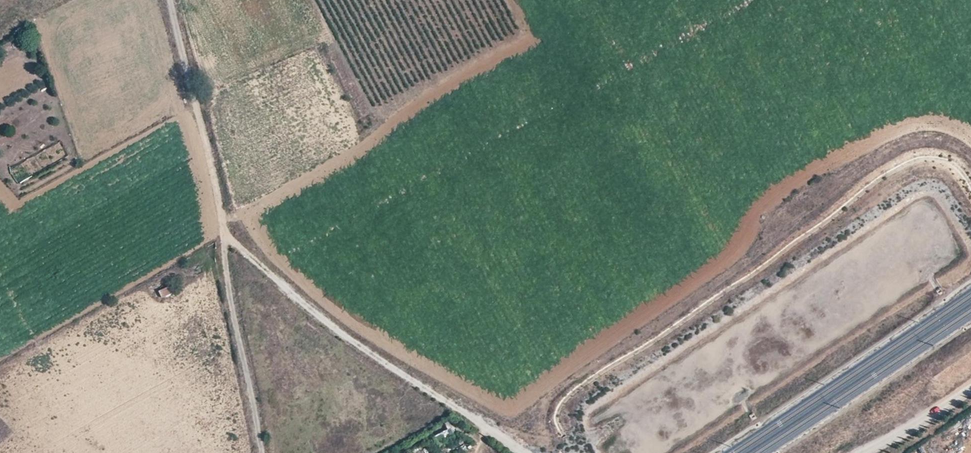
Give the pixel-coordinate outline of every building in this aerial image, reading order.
[(159,290),(161,297),(172,293),(169,286),(159,290)]
